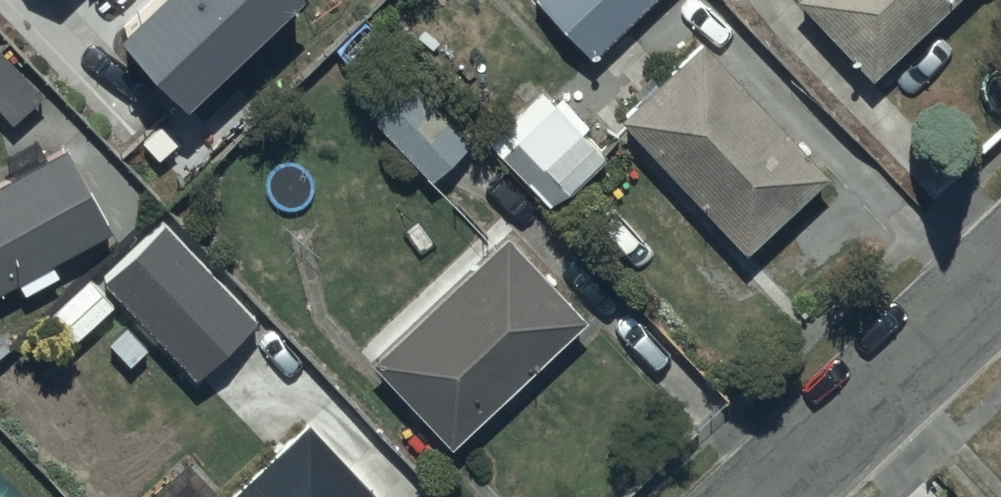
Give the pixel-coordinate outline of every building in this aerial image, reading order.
[(592,61),(656,0),(533,0),(592,61)] [(797,2),(873,81),(957,0),(799,0),(797,2)] [(701,46),(618,124),(745,258),(827,180),(701,46)] [(12,126),(43,97),(0,52),(0,113),(12,126)] [(409,85),(370,123),(431,186),(470,148),(409,85)] [(540,93),(486,143),(548,209),(604,156),(584,134),(591,128),(560,95),(550,104),(540,93)] [(17,286),(25,299),(59,280),(52,266),(112,234),(67,149),(46,160),(36,140),(1,159),(12,178),(0,184),(0,295),(17,286)] [(109,273),(181,351),(242,295),(169,217),(109,273)] [(507,236),(368,365),(448,451),(587,322),(507,236)] [(233,496),(375,496),(307,426),(233,496)] [(187,463),(151,496),(220,496),(187,463)]
